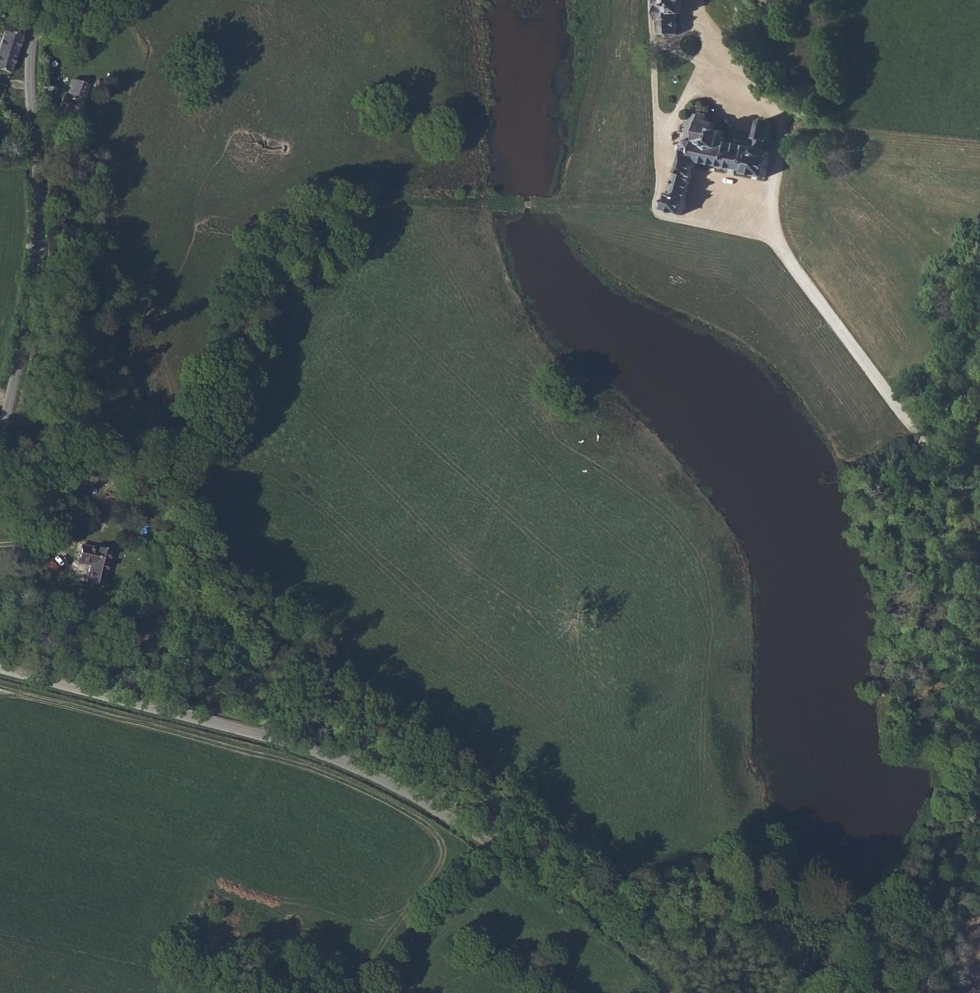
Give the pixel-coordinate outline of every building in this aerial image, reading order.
[(655,1),(657,1),(658,23),(661,24),(661,36),(678,36),(678,15),(683,16),(683,8),(682,3),(682,0),(655,0),(655,1)] [(0,50),(0,71),(11,74),(22,38),(5,32),(0,50)] [(76,118),(87,86),(73,81),(68,95),(65,93),(58,111),(76,118)] [(660,210),(683,218),(698,164),(742,173),(742,176),(766,180),(770,158),(769,158),(768,154),(764,153),(766,144),(769,144),(771,123),(766,120),(761,121),(758,125),(756,139),(757,141),(755,149),(726,142),(723,137),(723,131),(715,130),(715,125),(709,124),(709,116),(699,115),(699,117),(688,115),(683,151),(683,156),(673,193),(666,192),(665,202),(660,210)] [(104,586),(111,552),(81,545),(77,563),(90,566),(86,581),(104,586)]
